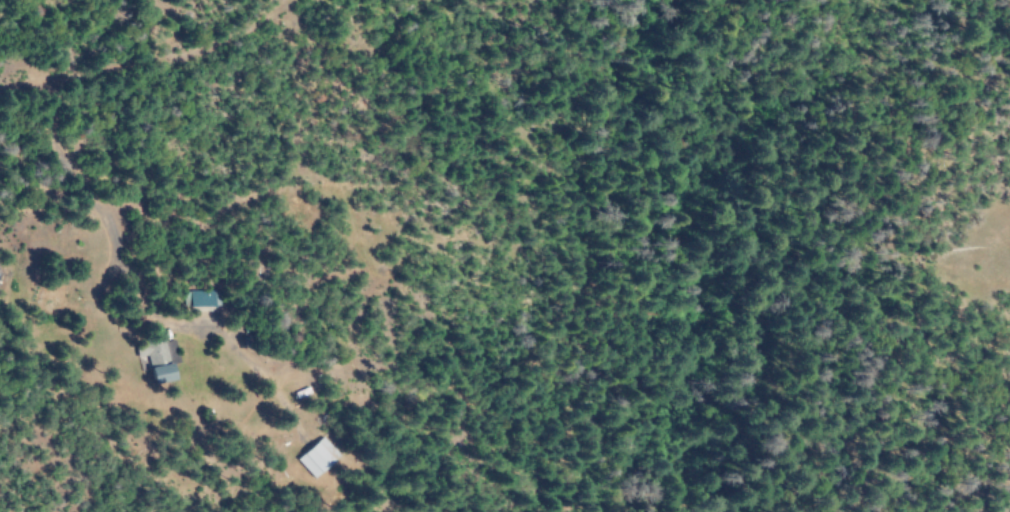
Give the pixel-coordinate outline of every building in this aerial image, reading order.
[(145,365),(176,358),(171,339),(141,347),(145,365)] [(335,455),(320,436),(293,458),(309,477),(335,455)]
